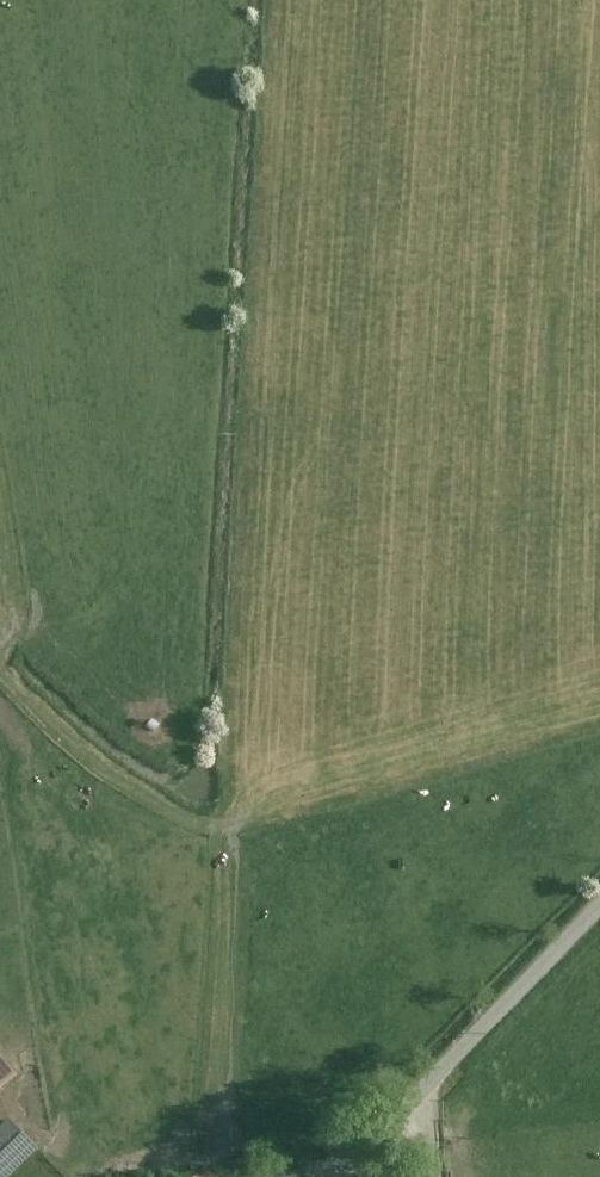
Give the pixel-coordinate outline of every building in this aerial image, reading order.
[(0,1056),(0,1087),(16,1073),(0,1056)] [(13,1120),(1,1132),(0,1131),(0,1176),(21,1176),(45,1153),(13,1120)]
